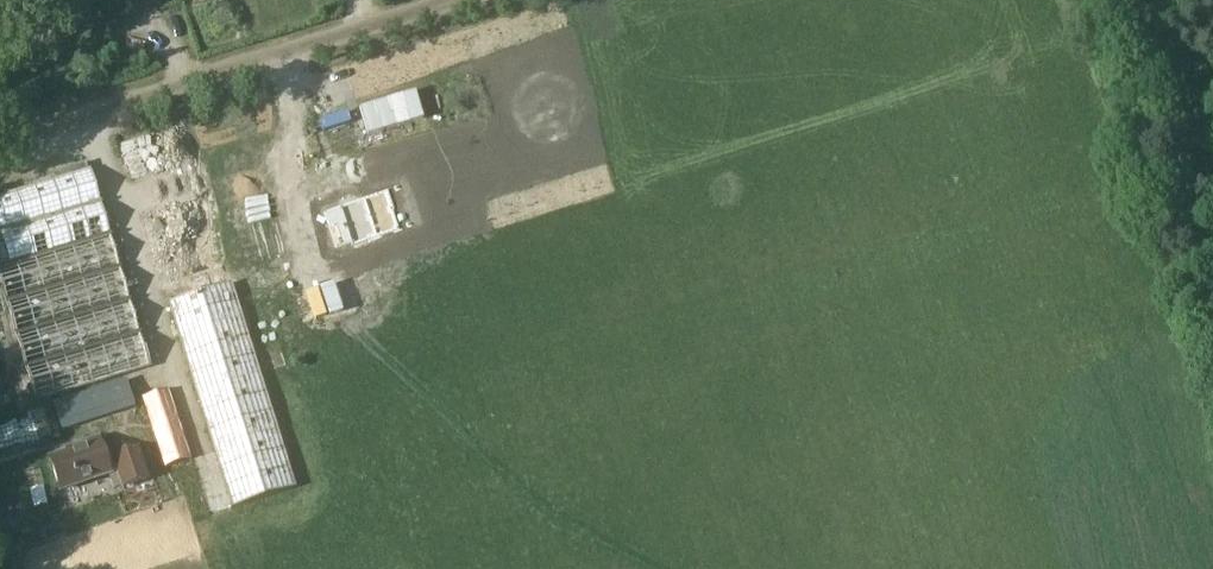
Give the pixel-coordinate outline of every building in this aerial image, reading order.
[(387,190),(341,205),(325,210),(336,244),(351,239),(352,244),(399,229),(392,210),(394,210),(387,190)] [(65,458),(51,463),(61,492),(109,475),(110,478),(114,491),(122,488),(122,490),(151,480),(139,447),(111,456),(111,459),(108,460),(106,461),(100,442),(64,454),(65,458)]
